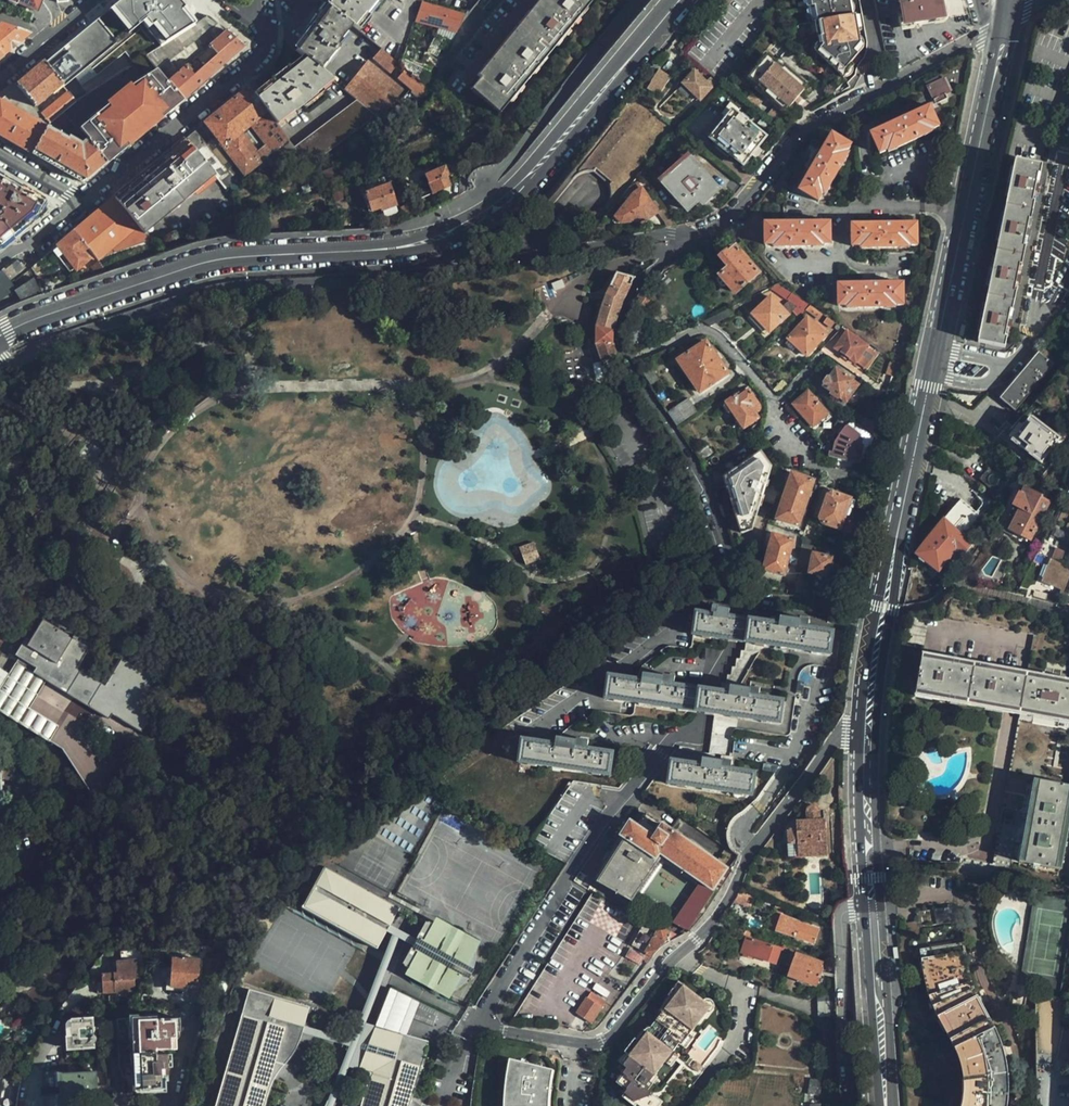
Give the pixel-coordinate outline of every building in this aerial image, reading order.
[(37,12),(42,0),(9,0),(34,10),(37,12)] [(44,63),(61,84),(68,93),(75,101),(145,56),(198,21),(185,5),(181,0),(121,0),(88,27),(44,63)] [(380,0),(317,0),(325,7),(352,28),(356,31),(372,9),(380,0)] [(391,4),(386,0),(380,0),(372,9),(356,31),(380,51),(399,66),(421,4),(422,0),(392,0),(391,4)] [(589,5),(582,0),(544,0),(466,92),(495,116),(589,5)] [(813,8),(817,8),(820,24),(822,24),(825,37),(823,38),(824,47),(817,54),(842,80),(864,59),(855,50),(860,45),(858,32),(862,31),(859,17),(853,18),(850,2),(854,1),(854,0),(811,0),(813,8)] [(905,28),(971,15),(966,0),(900,0),(905,28)] [(412,76),(430,90),(465,16),(421,4),(399,66),(412,76)] [(301,44),(295,51),(301,56),(319,70),(338,48),(336,46),(352,28),(325,7),(304,32),(306,34),(303,38),(300,43),(301,44)] [(207,15),(198,21),(145,56),(183,100),(187,96),(234,55),(239,50),(243,46),(226,32),(207,15)] [(3,56),(15,46),(27,36),(25,34),(0,25),(0,52),(3,56)] [(405,86),(412,76),(399,66),(380,51),(373,59),(405,86)] [(795,101),(795,102),(800,96),(799,95),(804,90),(802,88),(807,82),(781,59),(778,62),(770,55),(748,79),(757,88),(756,89),(782,113),(788,106),(789,107),(795,101)] [(183,100),(145,56),(75,101),(63,112),(72,122),(88,141),(106,162),(119,151),(129,143),(149,127),(183,100)] [(259,91),(254,95),(278,126),(302,106),(308,112),(326,98),(324,95),(336,84),(319,70),(301,56),(259,91)] [(660,68),(661,69),(671,77),(672,78),(677,72),(665,62),(660,68)] [(61,84),(44,63),(31,74),(29,76),(16,86),(35,107),(61,84)] [(374,115),(380,119),(402,91),(368,63),(344,91),(356,100),(374,115)] [(671,77),(661,69),(651,81),(652,82),(648,86),(657,93),(671,77)] [(711,89),(694,72),(681,85),(699,102),(711,89)] [(949,95),(943,81),(926,89),(932,103),(937,101),(938,105),(947,101),(945,97),(949,95)] [(9,92),(1,98),(47,126),(49,124),(41,115),(35,107),(16,86),(9,92)] [(254,95),(247,87),(225,105),(203,124),(215,137),(204,145),(193,132),(184,140),(214,176),(225,190),(250,178),(246,174),(288,139),(278,126),(254,95)] [(41,115),(49,124),(63,112),(75,101),(68,93),(41,115)] [(32,154),(47,126),(1,98),(0,99),(0,135),(32,154)] [(310,166),(374,115),(356,100),(296,149),(310,166)] [(730,122),(737,114),(728,107),(721,116),(730,122)] [(888,154),(932,133),(931,131),(938,127),(929,108),(870,136),(879,155),(887,152),(888,154)] [(866,109),(852,117),(857,127),(871,119),(866,109)] [(47,126),(32,154),(57,168),(82,182),(83,181),(106,162),(88,141),(83,145),(70,138),(69,139),(59,133),(72,122),(63,112),(49,124),(47,126)] [(767,137),(737,114),(730,122),(713,143),(743,167),(767,137)] [(824,197),(850,154),(847,153),(852,146),(832,135),(799,191),(818,202),(822,195),(824,197)] [(137,178),(114,197),(145,234),(214,176),(184,140),(162,158),(137,178)] [(703,206),(719,190),(700,171),(699,171),(688,161),(663,183),(674,195),(672,196),(688,212),(698,201),(703,206)] [(1005,349),(1043,166),(1016,161),(977,344),(1005,349)] [(450,186),(445,175),(440,177),(436,170),(424,175),(432,194),(450,186)] [(14,238),(45,213),(46,199),(0,173),(0,249),(14,238)] [(395,205),(388,187),(365,194),(371,210),(381,208),(382,210),(395,205)] [(657,214),(641,190),(635,194),(612,222),(614,225),(649,219),(657,214)] [(95,213),(74,230),(87,247),(99,261),(107,254),(148,239),(145,234),(114,197),(95,213)] [(676,227),(665,211),(660,213),(667,228),(676,227)] [(830,244),(830,224),(764,224),(764,246),(773,246),(773,248),(822,247),(823,244),(830,244)] [(917,246),(917,224),(852,226),(852,246),(860,247),(860,249),(909,248),(909,246),(917,246)] [(53,247),(52,248),(71,271),(72,272),(88,260),(81,252),(87,247),(74,230),(69,234),(53,247)] [(71,271),(52,248),(47,252),(66,274),(71,271)] [(720,276),(736,293),(757,273),(734,248),(728,254),(726,252),(720,257),(728,267),(720,276)] [(97,274),(107,271),(99,261),(92,268),(97,274)] [(16,288),(4,271),(0,274),(0,300),(16,288)] [(602,363),(618,358),(616,353),(614,344),(613,335),(613,332),(615,322),(617,315),(623,300),(630,287),(635,279),(617,275),(607,291),(596,327),(595,346),(602,363)] [(23,300),(42,292),(33,279),(17,291),(23,300)] [(810,305),(778,282),(772,287),(783,297),(785,295),(804,310),(810,305)] [(903,306),(903,284),(839,285),(838,307),(846,307),(846,310),(895,309),(896,305),(903,306)] [(3,309),(15,303),(23,300),(17,291),(16,290),(0,302),(0,305),(3,309)] [(771,298),(753,316),(768,333),(780,322),(781,323),(787,316),(771,298)] [(711,321),(716,322),(734,314),(731,307),(708,318),(710,321),(711,321)] [(768,333),(753,316),(749,319),(765,336),(768,333)] [(806,357),(824,335),(806,319),(788,339),(806,357)] [(855,363),(867,346),(848,332),(835,347),(855,363)] [(727,374),(705,344),(678,362),(701,393),(727,374)] [(1015,412),(1054,366),(1037,354),(1000,398),(1015,412)] [(852,388),(834,371),(819,383),(838,401),(852,388)] [(778,395),(787,386),(782,381),(774,390),(778,395)] [(138,384),(133,388),(142,400),(147,397),(138,384)] [(758,420),(749,405),(755,401),(746,388),(725,403),(743,430),(758,420)] [(989,392),(971,414),(995,434),(1014,413),(989,392)] [(827,414),(808,393),(793,406),(812,427),(827,414)] [(676,424),(698,412),(691,398),(669,410),(676,424)] [(1042,463),(1059,439),(1031,419),(1013,441),(1042,463)] [(858,458),(863,440),(846,427),(838,434),(835,441),(833,453),(858,458)] [(714,455),(707,445),(696,452),(703,463),(714,455)] [(753,528),(770,466),(761,453),(722,481),(740,532),(753,528)] [(1003,480),(998,468),(994,472),(989,469),(980,478),(993,491),(1003,480)] [(799,525),(813,482),(791,475),(777,517),(799,525)] [(1032,540),(1050,502),(1042,498),(1043,496),(1024,488),(1022,494),(1019,492),(1013,506),(1020,509),(1009,530),(1032,540)] [(841,529),(851,499),(834,494),(828,496),(820,519),(823,524),(841,529)] [(963,556),(971,545),(944,520),(926,538),(916,554),(938,571),(955,550),(963,556)] [(783,577),(793,542),(774,536),(764,571),(783,577)] [(1058,548),(1059,539),(1045,537),(1042,556),(1063,559),(1065,549),(1058,548)] [(829,578),(833,558),(813,554),(810,573),(829,578)] [(747,621),(695,614),(691,636),(743,643),(747,621)] [(61,751),(92,796),(172,735),(148,724),(166,682),(45,618),(26,648),(21,644),(12,658),(16,662),(8,676),(0,671),(0,715),(61,751)] [(779,725),(782,701),(744,696),(745,689),(736,688),(736,686),(740,686),(741,678),(744,678),(746,671),(750,671),(751,662),(754,662),(755,655),(759,655),(760,646),(829,655),(833,633),(748,621),(744,643),(742,653),(740,652),(738,660),(735,660),(733,668),(730,668),(728,676),(725,676),(724,685),(719,684),(718,692),(699,689),(696,714),(713,716),(706,767),(722,769),(729,719),(779,725)] [(814,672),(814,669),(811,669),(811,653),(804,653),(804,672),(814,672)] [(922,653),(914,697),(1068,724),(1068,680),(922,653)] [(645,682),(608,676),(604,701),(695,714),(699,689),(660,684),(661,678),(646,675),(645,682)] [(609,777),(612,753),(573,748),(574,741),(558,739),(557,746),(520,741),(517,764),(609,777)] [(757,774),(672,763),(669,786),(754,798),(757,774)] [(1068,840),(1068,786),(1034,780),(1020,862),(1064,869),(1068,840)] [(826,856),(823,820),(819,821),(818,811),(816,809),(814,807),(810,807),(808,809),(806,811),(806,822),(796,823),(796,830),(790,830),(790,846),(787,846),(788,859),(826,856)] [(629,822),(594,880),(616,894),(620,896),(630,902),(655,862),(650,859),(653,854),(701,884),(712,890),(728,867),(669,830),(645,814),(637,827),(629,822)] [(669,830),(728,867),(738,856),(678,816),(669,830)] [(324,909),(349,870),(342,866),(317,904),(324,909)] [(588,875),(578,868),(577,870),(572,878),(582,884),(588,875)] [(407,908),(349,870),(324,909),(382,946),(407,908)] [(712,890),(701,884),(671,926),(687,936),(714,891),(712,890)] [(746,908),(752,895),(738,889),(732,901),(746,908)] [(955,923),(953,906),(935,908),(937,925),(955,923)] [(435,918),(482,949),(485,944),(439,913),(435,918)] [(776,931),(782,916),(773,913),(767,932),(775,934),(776,931)] [(798,921),(782,916),(776,931),(812,942),(815,930),(799,925),(798,921)] [(479,953),(482,949),(435,918),(407,961),(415,966),(413,969),(452,994),(455,990),(461,987),(468,981),(470,978),(456,968),(460,962),(474,971),(478,964),(479,958),(479,957),(479,953)] [(646,965),(653,958),(655,956),(659,951),(664,946),(672,942),(677,942),(645,922),(630,947),(644,956),(643,958),(629,950),(624,959),(638,968),(640,963),(646,965)] [(752,930),(732,923),(729,932),(745,938),(739,954),(774,965),(779,949),(748,939),(752,930)] [(786,951),(788,943),(782,941),(779,949),(786,951)] [(1003,1045),(1002,1043),(999,1036),(985,1013),(979,1001),(970,970),(965,947),(922,952),(928,988),(931,998),(935,1010),(943,1029),(955,1050),(959,1058),(962,1066),(965,1080),(966,1091),(965,1101),(964,1105),(1010,1105),(1010,1104),(1011,1086),(1010,1071),(1008,1061),(1003,1045)] [(817,986),(824,964),(796,955),(790,978),(817,986)] [(198,984),(201,962),(175,959),(171,987),(182,988),(183,981),(198,984)] [(139,981),(137,960),(113,962),(114,974),(101,975),(101,981),(96,982),(97,995),(135,992),(134,982),(139,981)] [(449,999),(452,994),(413,969),(409,974),(449,999)] [(676,982),(666,995),(668,997),(672,999),(681,986),(676,982)] [(830,994),(834,994),(836,994),(836,988),(827,985),(827,994),(830,994)] [(681,986),(672,999),(674,1001),(667,1011),(664,1009),(646,1033),(649,1035),(642,1045),(640,1043),(630,1058),(632,1059),(625,1069),(627,1071),(618,1082),(625,1087),(620,1094),(633,1103),(635,1101),(641,1105),(650,1105),(657,1097),(647,1089),(652,1083),(650,1081),(654,1074),(664,1061),(666,1063),(674,1053),(671,1052),(677,1044),(679,1046),(686,1037),(704,1013),(709,1006),(700,1000),(681,986)] [(1028,992),(1020,990),(1017,1006),(1026,1007),(1028,992)] [(273,1077),(291,1005),(243,992),(214,1105),(266,1105),(273,1077)] [(589,994),(575,1014),(588,1024),(603,1003),(589,994)] [(820,1017),(831,1016),(834,1016),(834,994),(830,994),(827,994),(818,994),(818,1006),(818,1015),(820,1015),(820,1017)] [(672,999),(668,997),(661,1007),(664,1009),(667,1011),(674,1001),(672,999)] [(702,998),(700,1000),(709,1006),(704,1013),(707,1013),(710,1010),(712,1007),(712,1004),(711,1002),(709,1000),(707,998),(702,998)] [(291,1005),(273,1077),(279,1062),(287,1048),(299,1034),(303,1027),(306,1019),(308,1013),(308,1010),(291,1005)] [(92,1041),(91,1017),(72,1018),(71,1035),(67,1036),(67,1050),(92,1049),(92,1041)] [(171,1069),(170,1052),(176,1051),(175,1034),(178,1034),(177,1022),(157,1022),(157,1020),(114,1021),(116,1069),(122,1079),(123,1093),(164,1092),(164,1083),(167,1083),(167,1070),(171,1069)] [(361,1068),(375,1029),(371,1028),(357,1024),(342,1063),(361,1068)] [(427,1043),(375,1029),(361,1068),(369,1070),(360,1105),(409,1105),(427,1043)] [(646,1033),(644,1031),(636,1041),(640,1043),(642,1045),(649,1035),(646,1033)] [(679,1046),(683,1048),(689,1039),(686,1037),(679,1046)] [(626,1055),(630,1058),(640,1043),(636,1041),(636,1040),(625,1054),(626,1055)] [(666,1063),(671,1066),(678,1057),(674,1053),(666,1063)] [(630,1058),(626,1055),(619,1065),(625,1069),(632,1059),(630,1058)] [(555,1066),(516,1057),(512,1086),(511,1105),(550,1105),(550,1092),(552,1078),(555,1066)] [(702,1065),(696,1060),(691,1066),(698,1071),(702,1065)] [(93,1073),(62,1074),(62,1070),(44,1070),(46,1105),(74,1105),(95,1105),(93,1073)] [(657,1097),(650,1105),(655,1105),(660,1099),(657,1097)]
